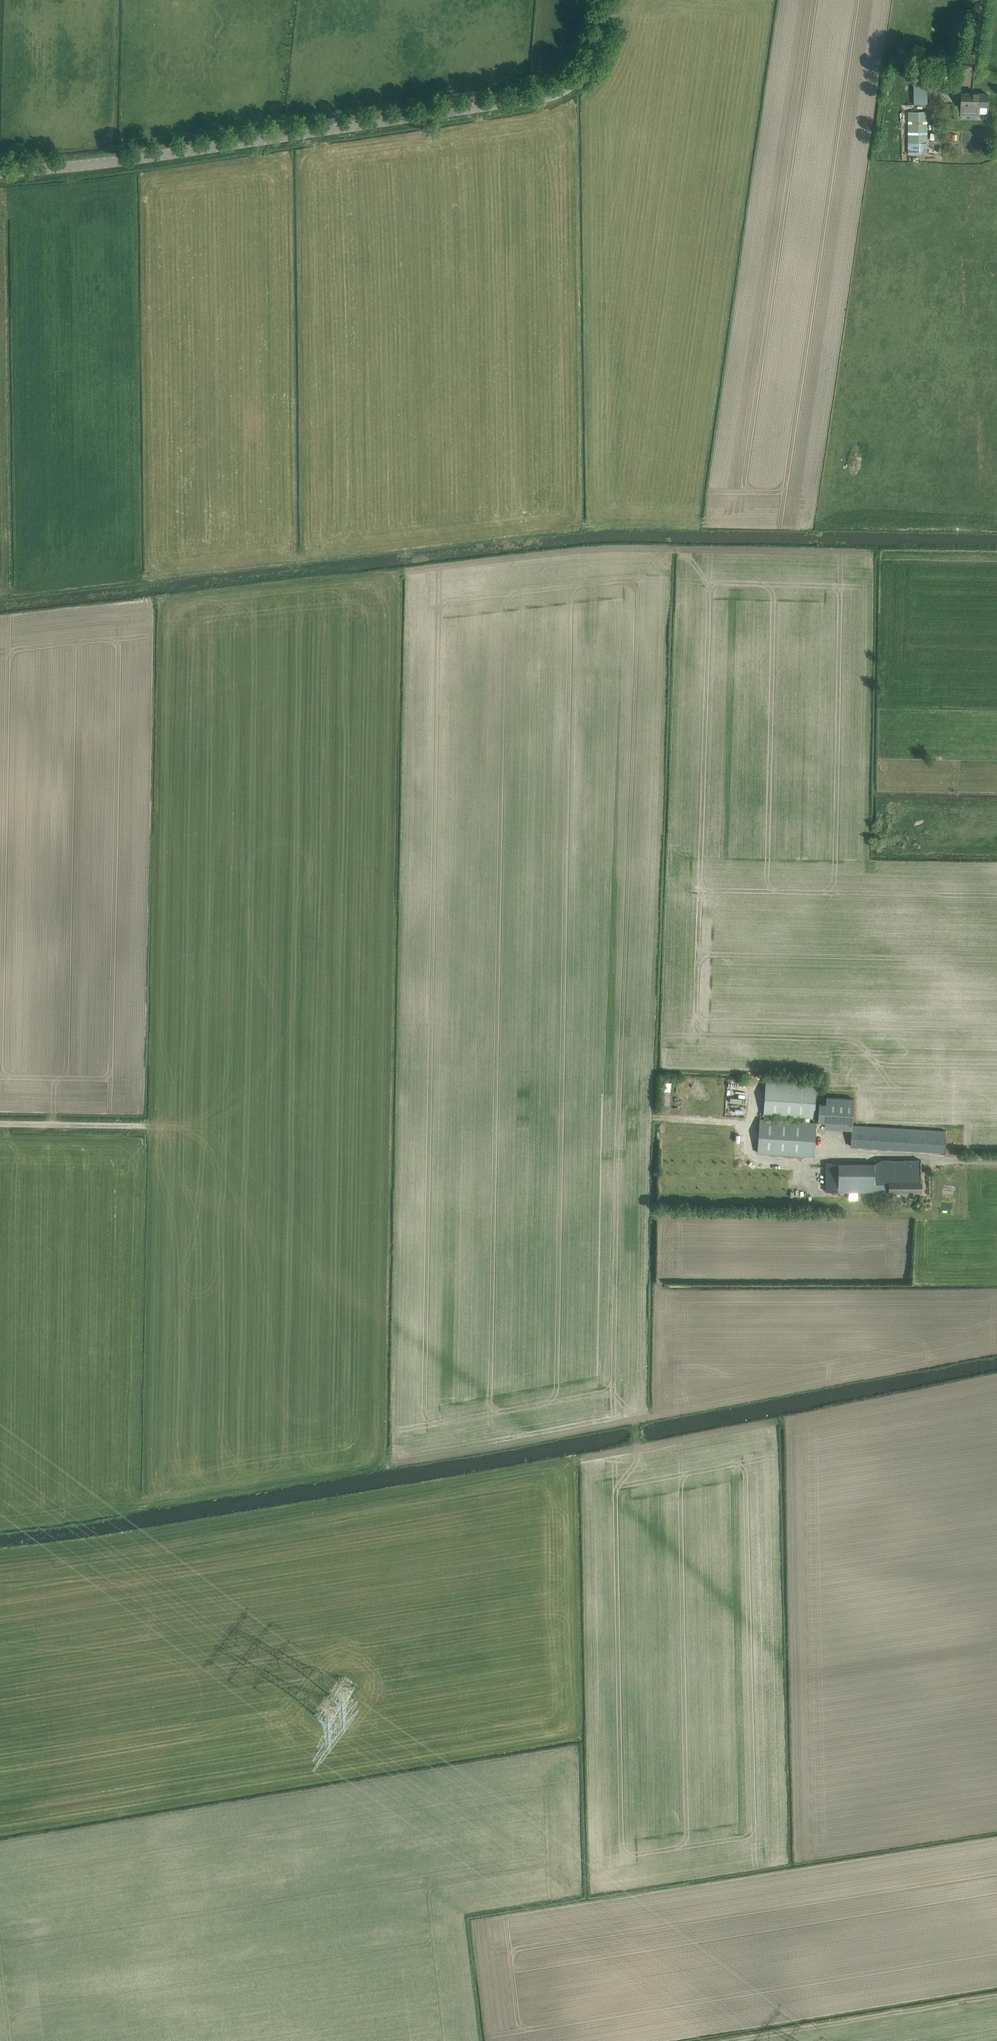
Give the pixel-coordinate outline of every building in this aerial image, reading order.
[(914,105),(927,104),(927,80),(913,81),(914,105)] [(961,93),(961,103),(961,114),(979,114),(979,105),(988,105),(988,93),(961,93)] [(928,112),(910,112),(910,154),(924,154),(924,143),(928,143),(928,112)] [(765,1113),(815,1116),(818,1084),(767,1081),(765,1113)] [(824,1127),(851,1129),(853,1097),(826,1096),(826,1101),(820,1101),(818,1121),(824,1121),(824,1127)] [(814,1155),(816,1123),(760,1119),(758,1152),(814,1155)] [(946,1131),(936,1130),(852,1125),(850,1146),(906,1149),(945,1151),(946,1131)] [(921,1160),(911,1160),(881,1160),(874,1163),(839,1163),(839,1162),(826,1162),(826,1192),(872,1192),(872,1196),(892,1196),(892,1191),(911,1192),(921,1192),(921,1178),(921,1160)]
